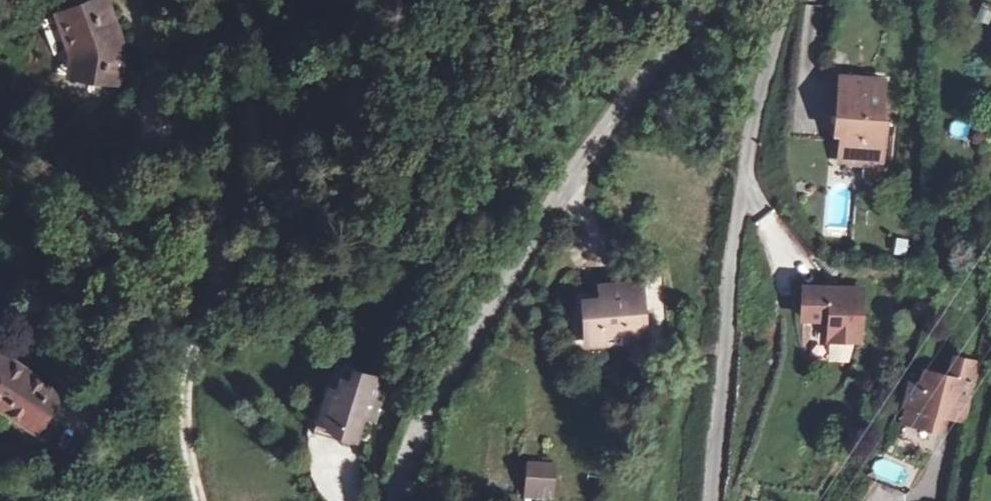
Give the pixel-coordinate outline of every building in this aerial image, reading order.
[(110,50),(93,6),(59,17),(71,58),(82,59),(81,78),(117,83),(122,49),(110,50)] [(886,81),(842,79),(841,121),(848,121),(847,160),(869,161),(869,158),(889,158),(891,122),(884,117),(886,81)] [(640,327),(633,288),(600,294),(589,303),(579,305),(583,329),(599,327),(600,342),(623,339),(622,330),(640,327)] [(860,342),(860,293),(805,290),(803,317),(831,320),(831,341),(860,342)] [(599,327),(583,329),(585,344),(600,342),(599,327)] [(642,336),(640,327),(622,330),(623,339),(642,336)] [(30,423),(52,384),(0,354),(0,405),(30,423)] [(967,411),(976,357),(955,354),(951,372),(925,367),(923,382),(911,380),(908,402),(910,402),(918,408),(916,420),(944,424),(946,409),(967,411)] [(373,418),(377,378),(356,376),(355,385),(343,382),(341,391),(332,390),(328,432),(344,433),(344,440),(361,442),(364,417),(373,418)] [(328,432),(332,390),(325,389),(317,439),(343,444),(344,440),(344,433),(328,432)] [(918,408),(910,402),(908,418),(916,420),(918,408)] [(525,500),(555,500),(556,461),(525,461),(525,500)]
